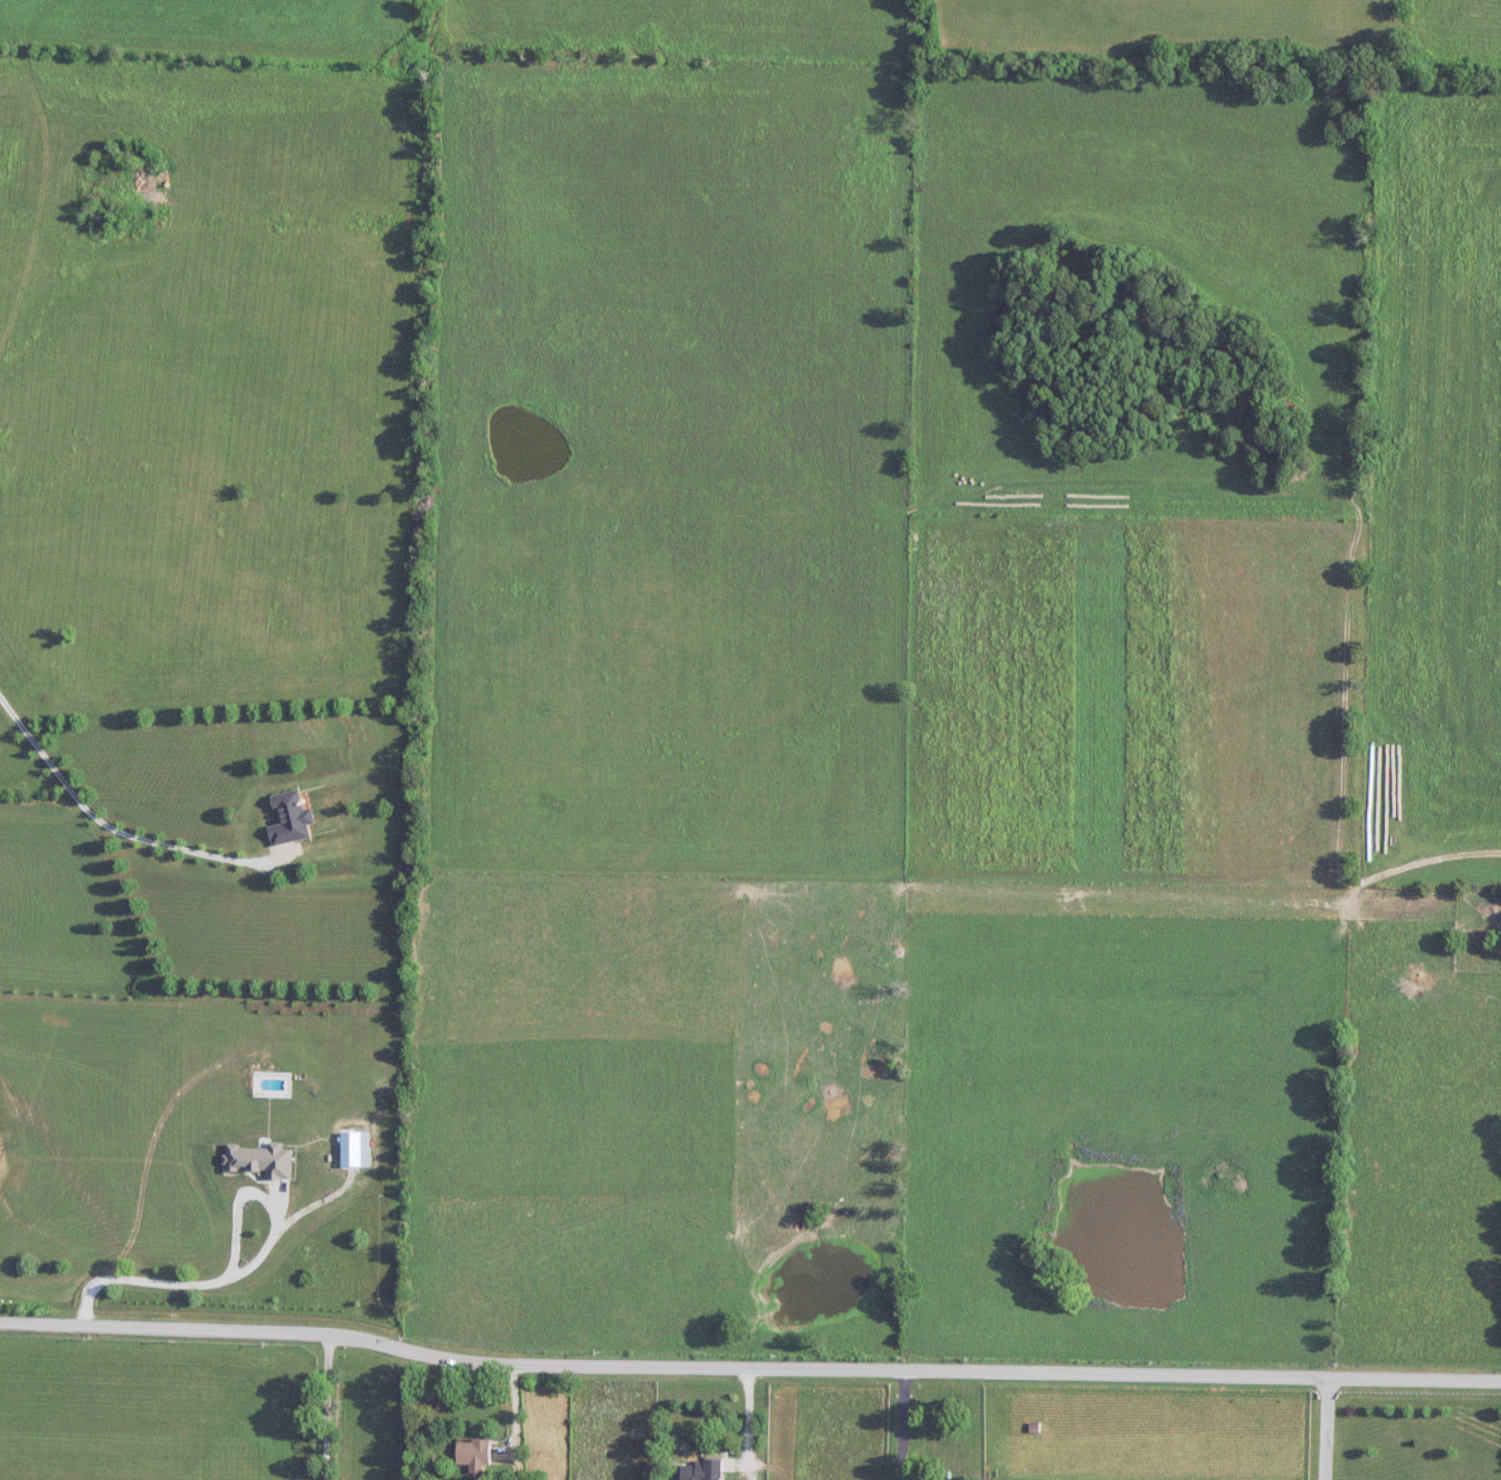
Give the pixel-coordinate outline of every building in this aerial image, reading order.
[(314,838),(311,823),(318,822),(315,808),(307,810),(303,790),(275,795),(281,824),(271,826),(275,846),(314,838)] [(493,1465),(493,1442),(458,1442),(458,1465),(493,1465)] [(706,1460),(706,1465),(682,1465),(682,1479),(725,1479),(725,1460),(706,1460)]
